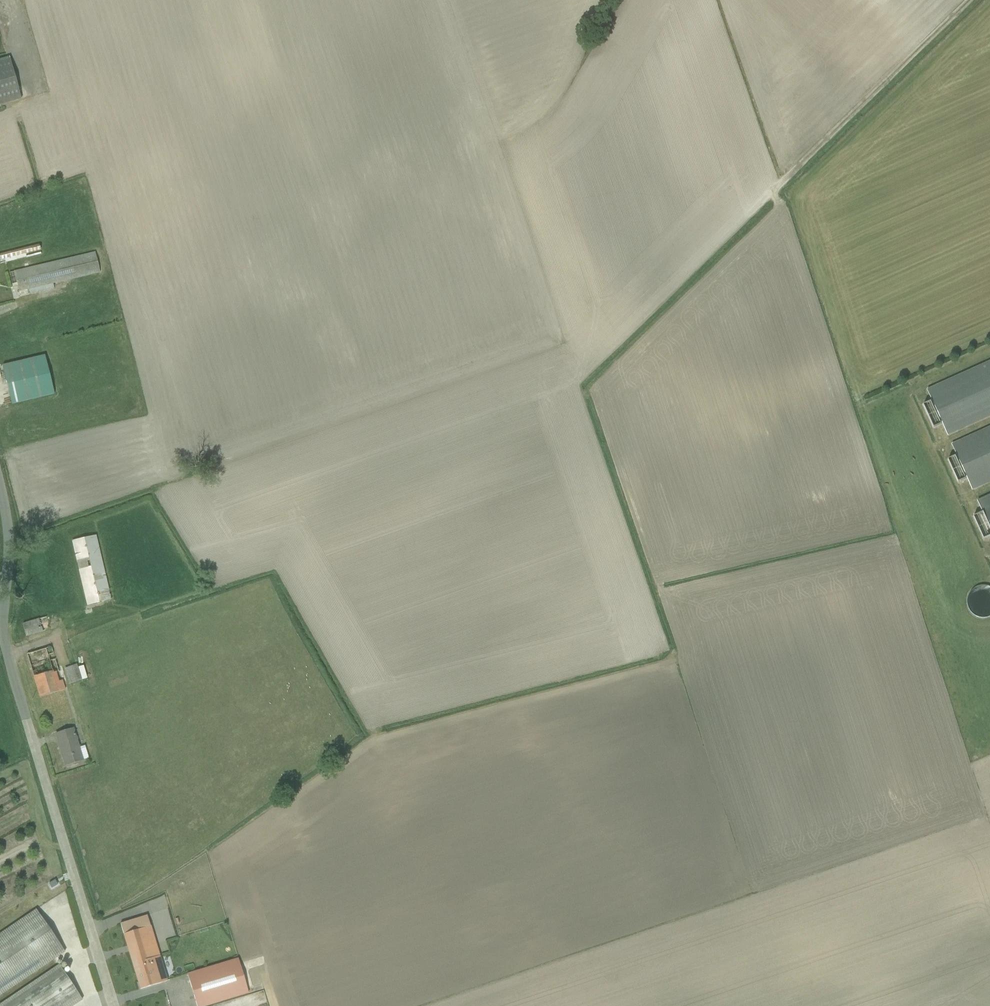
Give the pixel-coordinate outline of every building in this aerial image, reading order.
[(24,104),(16,61),(0,64),(0,109),(24,104)] [(45,253),(43,244),(0,252),(0,266),(31,260),(30,256),(45,253)] [(12,269),(17,290),(98,271),(93,250),(12,269)] [(1,365),(10,402),(53,391),(44,354),(1,365)] [(926,390),(947,436),(989,417),(989,361),(926,390)] [(971,491),(989,483),(989,428),(951,445),(971,491)] [(977,500),(989,529),(989,494),(977,500)] [(69,541),(87,608),(112,601),(95,534),(69,541)] [(20,624),(24,639),(51,632),(46,616),(20,624)] [(90,652),(95,660),(109,652),(104,644),(90,652)] [(25,656),(40,697),(63,689),(49,648),(25,656)] [(63,668),(67,681),(79,677),(75,664),(63,668)] [(62,767),(82,761),(71,728),(52,734),(62,767)] [(35,910),(0,933),(0,996),(64,953),(35,910)] [(162,933),(164,942),(179,938),(172,912),(152,917),(157,935),(162,933)] [(138,989),(165,980),(145,916),(118,924),(138,989)] [(196,1005),(205,1005),(247,993),(237,959),(186,974),(196,1005)] [(0,1004),(0,1005),(70,1005),(82,998),(60,965),(0,1004)]
